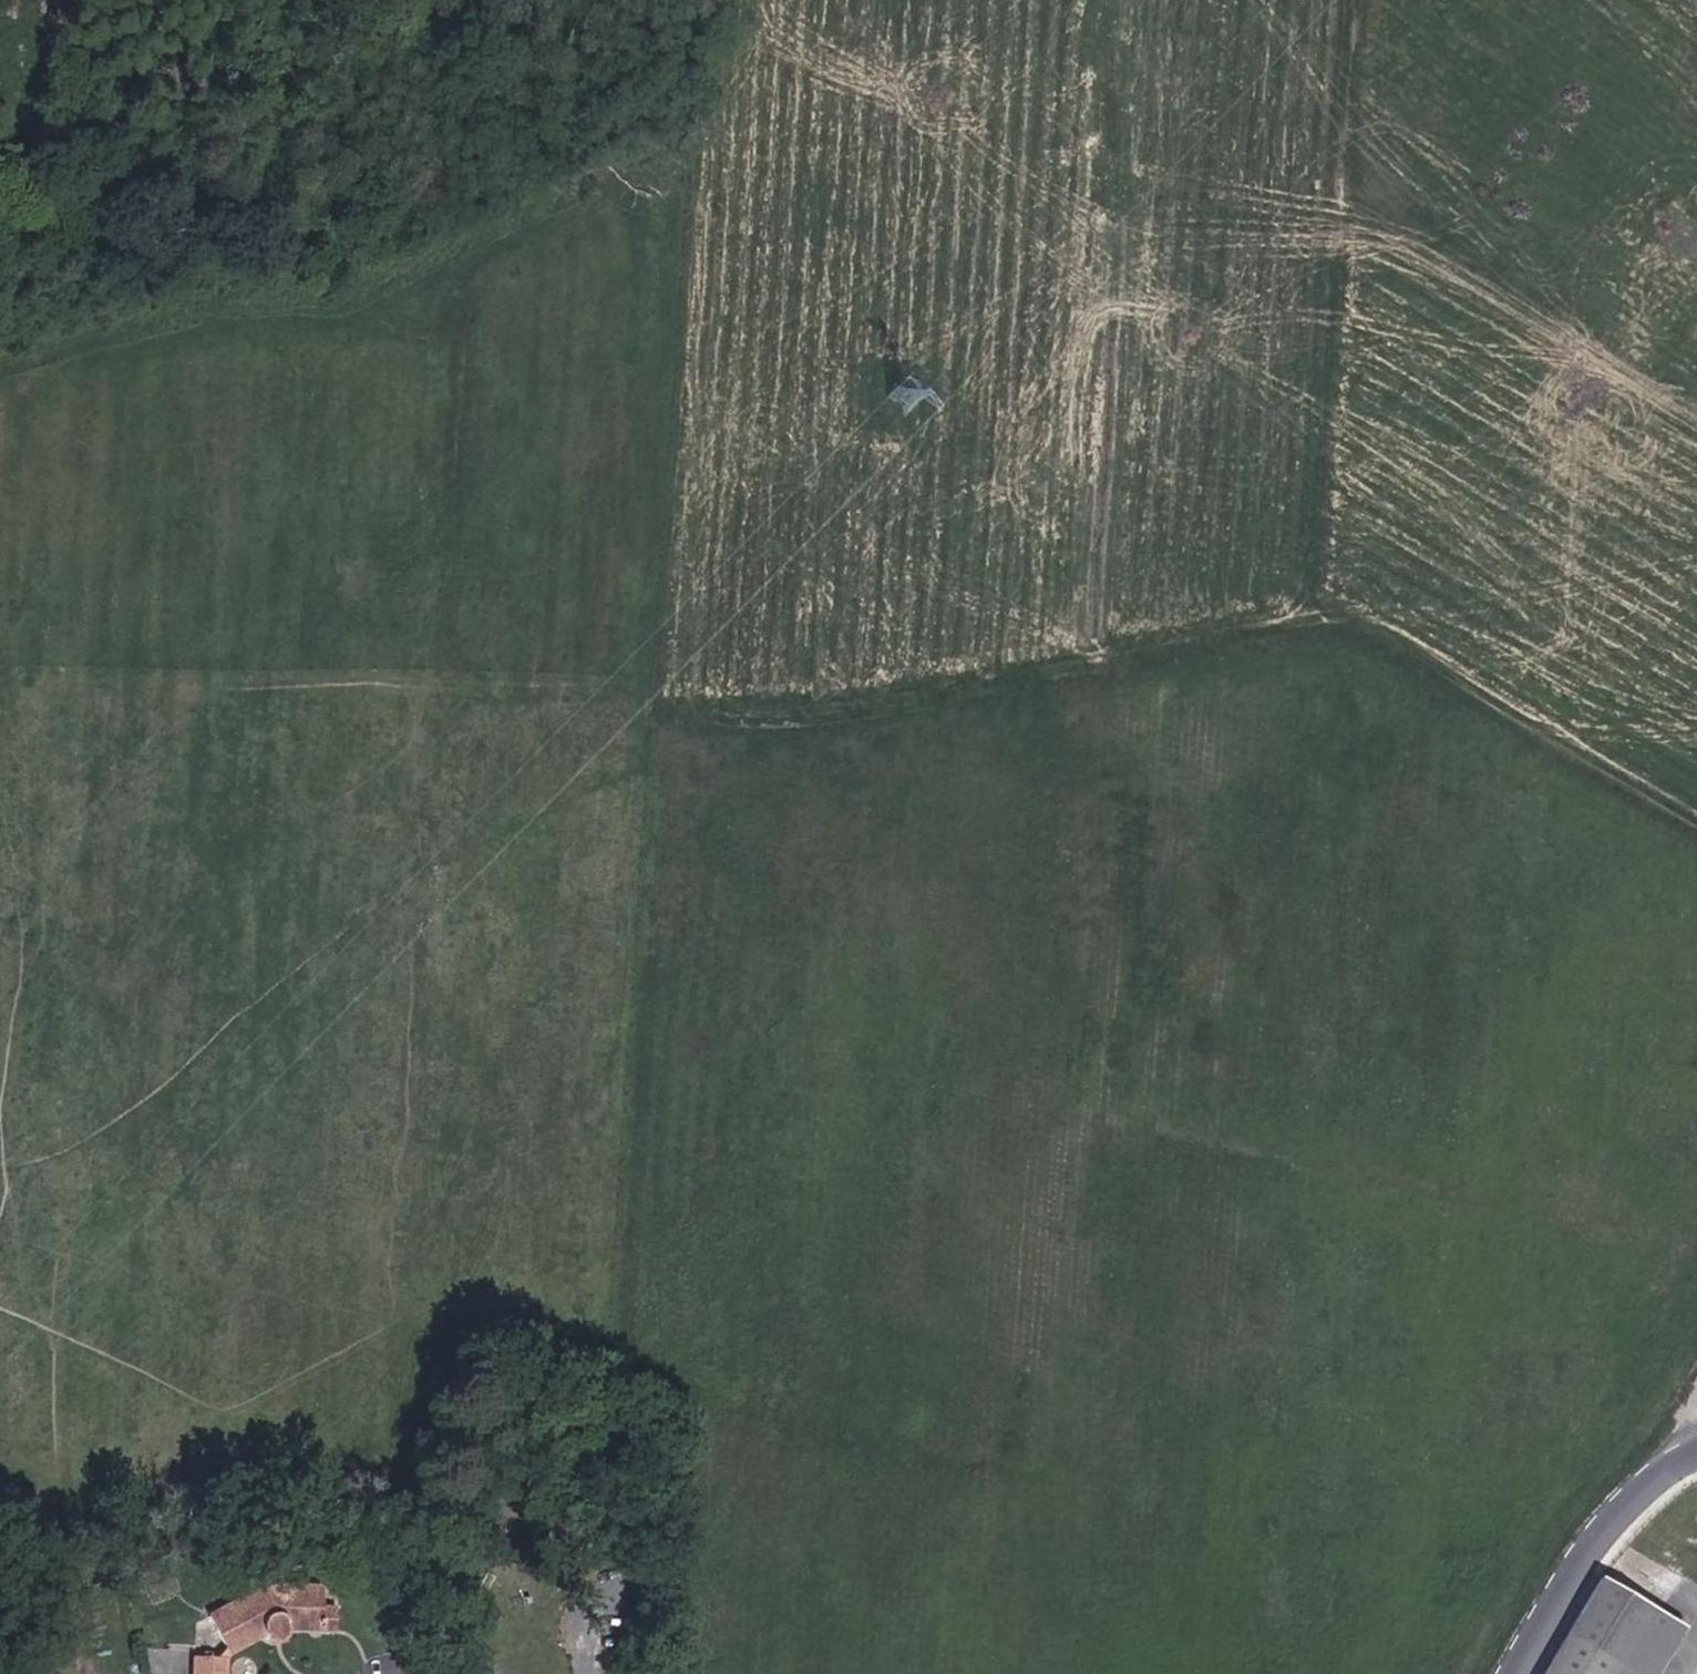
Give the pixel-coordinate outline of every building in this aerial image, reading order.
[(1549,1673),(1664,1673),(1695,1618),(1611,1567),(1549,1673)] [(303,1633),(344,1631),(340,1593),(269,1592),(227,1615),(245,1657),(283,1641),(294,1642),(303,1633)] [(213,1658),(212,1673),(244,1673),(245,1660),(213,1658)]
